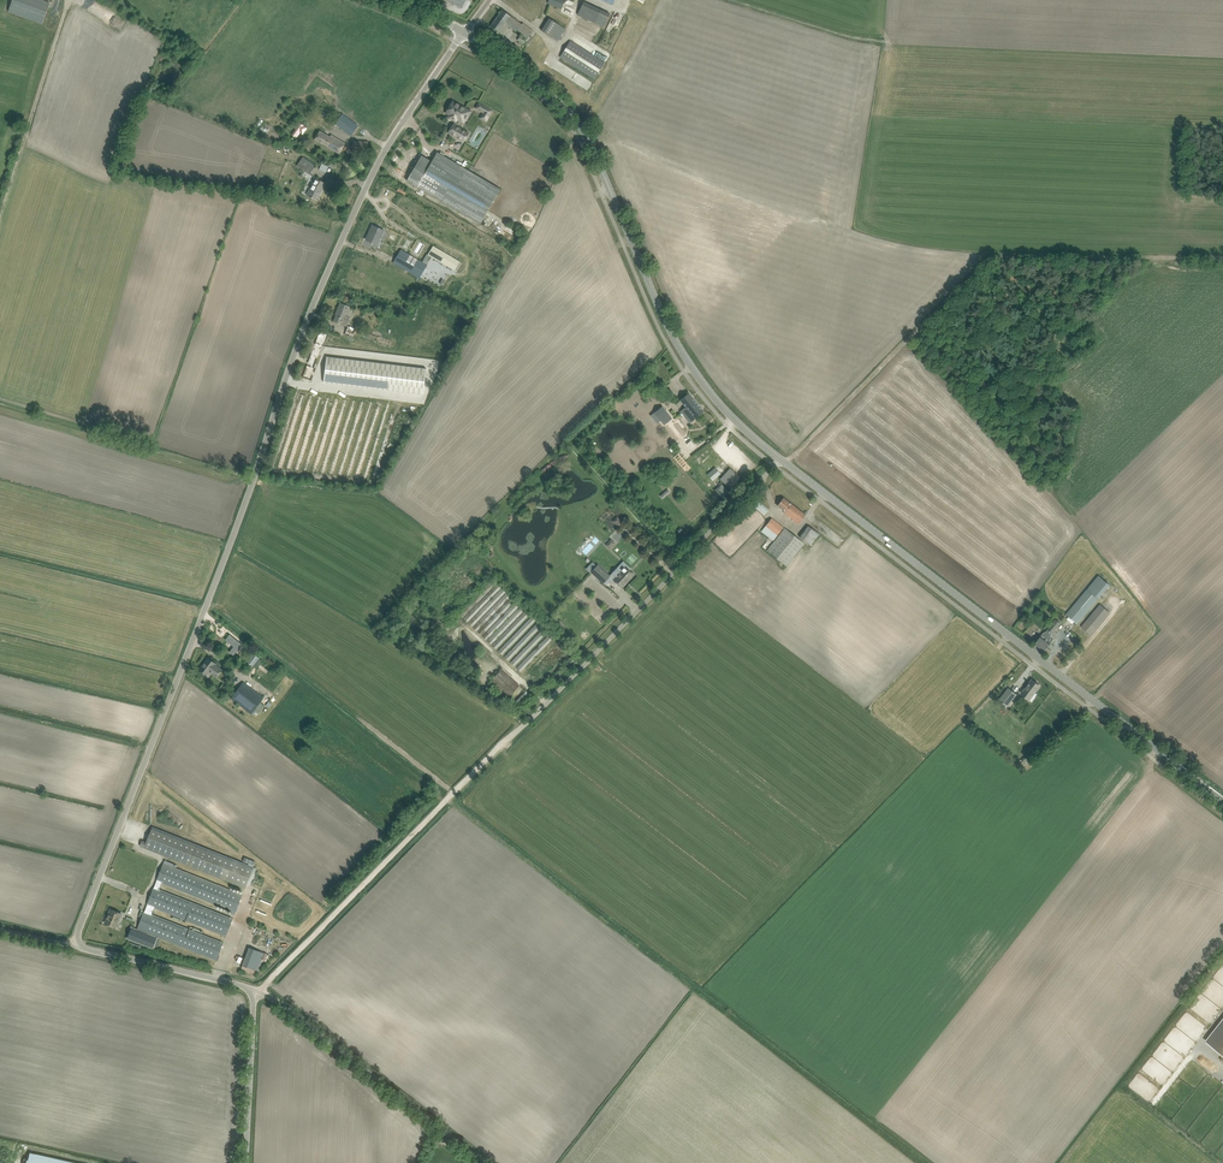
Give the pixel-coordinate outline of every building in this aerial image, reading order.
[(42,24),(50,3),(43,0),(13,0),(8,11),(42,24)] [(81,2),(91,10),(95,6),(87,0),(82,0),(81,2)] [(548,3),(561,9),(565,0),(549,0),(548,3)] [(610,14),(601,10),(584,1),(578,14),(595,23),(604,27),(610,14)] [(521,8),(518,12),(531,22),(534,17),(521,8)] [(522,24),(507,14),(502,10),(491,26),(503,34),(508,27),(509,28),(510,27),(527,40),(533,31),(523,23),(522,24)] [(549,18),(541,31),(558,41),(566,29),(549,18)] [(571,41),(564,52),(560,57),(594,79),(605,63),(571,41)] [(448,117),(455,121),(454,123),(457,125),(467,109),(460,105),(459,107),(452,103),(448,111),(451,113),(448,117)] [(477,108),(483,112),(480,117),(486,121),(492,110),(480,103),(477,108)] [(340,112),(333,122),(351,135),(358,126),(340,112)] [(296,128),(292,134),(297,138),(305,126),(299,121),(294,127),(296,128)] [(449,133),(464,141),(469,133),(454,124),(449,133)] [(320,131),(317,136),(315,139),(334,151),(340,154),(344,145),(320,131)] [(353,140),(352,153),(368,154),(369,141),(353,140)] [(432,162),(417,187),(480,224),(500,189),(437,153),(432,162)] [(432,162),(430,161),(422,156),(407,181),(416,186),(417,187),(432,162)] [(304,158),(298,165),(309,173),(315,166),(304,158)] [(306,195),(310,197),(316,200),(320,191),(321,192),(325,183),(314,178),(306,195)] [(400,186),(397,191),(404,195),(407,190),(400,186)] [(367,241),(373,243),(376,245),(378,240),(379,240),(384,230),(372,225),(370,230),(372,231),(367,241)] [(455,270),(460,262),(460,261),(433,246),(428,254),(455,270)] [(400,250),(393,262),(419,278),(427,265),(400,250)] [(334,321),(340,323),(347,326),(350,317),(347,316),(350,307),(346,305),(341,303),(337,313),(334,321)] [(349,327),(347,331),(346,335),(353,337),(354,334),(359,336),(361,332),(355,330),(355,329),(349,327)] [(381,336),(379,342),(389,346),(391,340),(381,336)] [(427,368),(327,356),(324,382),(423,394),(427,368)] [(300,415),(308,389),(302,387),(295,413),(300,415)] [(310,410),(317,390),(312,388),(305,408),(310,410)] [(319,413),(325,390),(319,389),(313,411),(319,413)] [(329,390),(322,408),(328,410),(334,392),(329,390)] [(338,391),(332,409),(336,411),(343,393),(338,391)] [(341,408),(346,409),(351,394),(346,392),(341,408)] [(349,410),(354,412),(360,395),(354,393),(349,410)] [(689,393),(684,397),(681,399),(688,408),(686,409),(685,408),(681,411),(690,422),(699,415),(704,412),(689,393)] [(363,394),(357,414),(362,416),(368,396),(363,394)] [(379,420),(385,397),(378,395),(378,396),(371,394),(366,414),(367,414),(366,416),(371,418),(379,420)] [(388,396),(380,424),(373,422),(373,424),(379,426),(378,429),(384,431),(393,398),(388,396)] [(397,398),(387,428),(392,430),(402,400),(397,398)] [(664,424),(672,418),(662,406),(651,415),(657,423),(661,420),(664,424)] [(731,489),(741,478),(731,468),(720,479),(731,489)] [(670,492),(667,489),(660,495),(663,498),(670,492)] [(783,498),(777,505),(785,511),(784,513),(799,524),(806,515),(783,498)] [(758,500),(753,505),(764,515),(769,510),(758,500)] [(612,521),(619,528),(621,526),(620,526),(622,524),(622,525),(624,523),(617,516),(614,519),(615,520),(614,520),(612,521)] [(772,518),(761,531),(773,540),(783,527),(772,518)] [(811,545),(821,534),(811,525),(801,536),(811,545)] [(785,528),(767,551),(787,566),(804,543),(785,528)] [(840,535),(835,538),(838,544),(843,542),(840,535)] [(611,539),(607,544),(611,548),(616,543),(611,539)] [(621,587),(634,574),(626,566),(615,578),(611,574),(609,576),(598,565),(591,572),(602,582),(606,577),(614,585),(616,583),(621,587)] [(1087,589),(1066,614),(1077,623),(1110,585),(1099,576),(1087,589)] [(1081,627),(1091,635),(1110,613),(1100,605),(1081,627)] [(527,621),(530,625),(536,620),(533,616),(527,621)] [(1056,619),(1046,632),(1045,631),(1041,636),(1039,639),(1035,643),(1045,651),(1054,639),(1050,636),(1060,623),(1056,619)] [(234,646),(230,652),(234,655),(243,644),(230,634),(226,640),(234,646)] [(254,654),(247,662),(253,666),(259,658),(254,654)] [(200,669),(204,673),(206,674),(208,670),(216,677),(222,670),(214,664),(215,663),(209,658),(205,664),(204,663),(200,669)] [(492,680),(505,692),(510,696),(519,685),(502,669),(492,680)] [(1029,683),(1028,684),(1029,685),(1022,694),(1029,700),(1036,690),(1040,686),(1032,680),(1030,683),(1029,683)] [(231,698),(251,714),(263,698),(243,682),(231,698)] [(1009,688),(1001,699),(1009,705),(1017,694),(1009,688)] [(527,690),(515,701),(521,706),(532,696),(527,690)] [(1022,760),(1025,764),(1031,758),(1027,754),(1022,760)] [(140,846),(245,888),(254,867),(153,827),(145,845),(141,843),(140,846)] [(163,863),(154,887),(137,929),(216,960),(223,943),(152,914),(154,907),(226,936),(233,919),(159,890),(162,883),(235,913),(242,895),(163,863)] [(110,915),(106,924),(116,928),(122,914),(110,909),(108,914),(110,915)] [(132,929),(129,938),(153,948),(157,939),(132,929)] [(249,947),(243,965),(257,971),(264,953),(249,947)] [(1210,1042),(1222,1053),(1222,1025),(1210,1042)]
